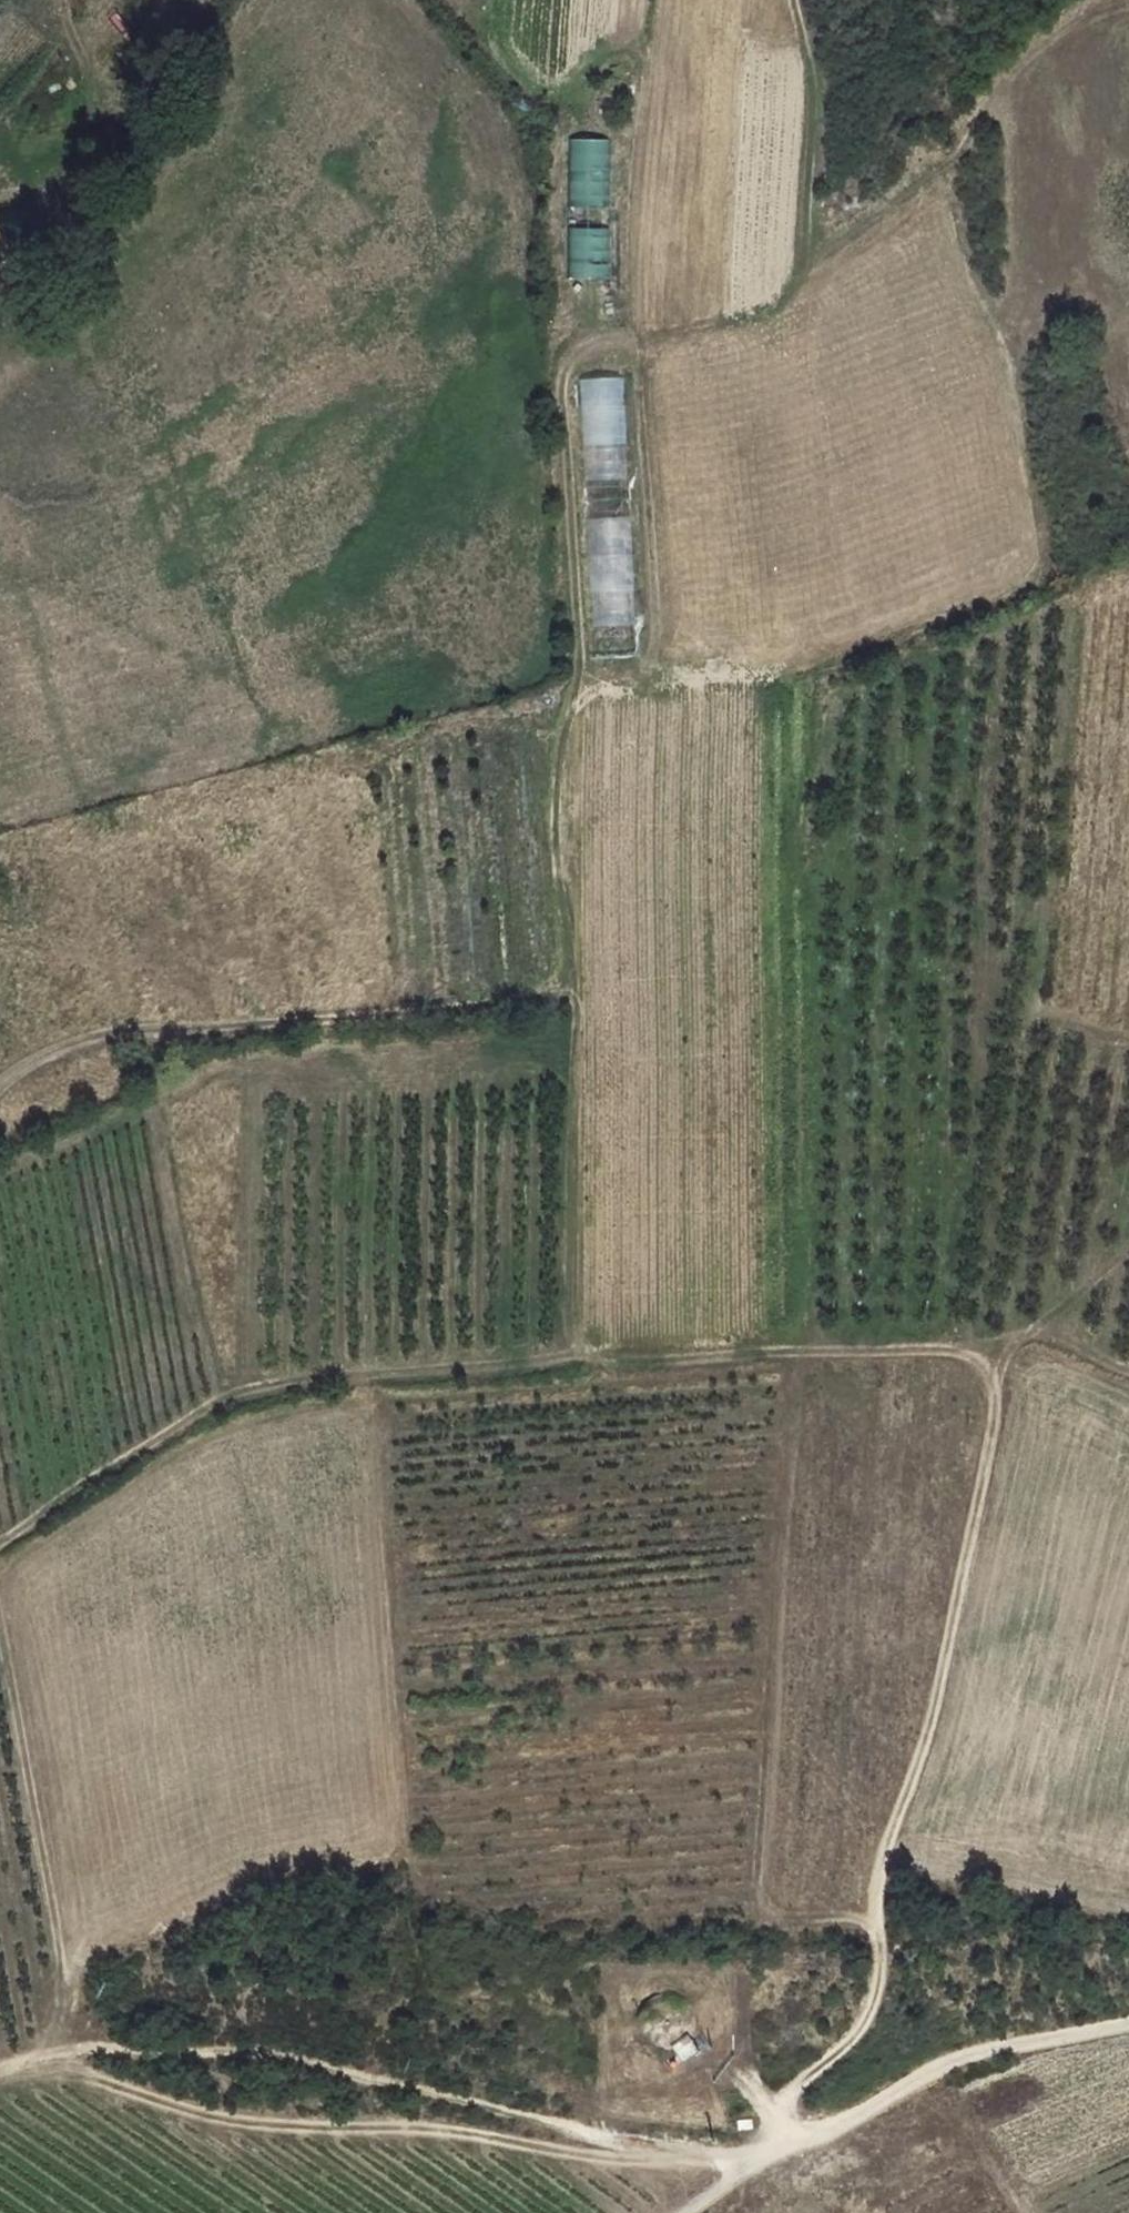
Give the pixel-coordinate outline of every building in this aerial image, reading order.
[(605,139),(569,139),(569,207),(605,208),(605,139)] [(606,228),(568,227),(567,277),(606,278),(606,228)] [(627,444),(624,376),(579,378),(582,446),(627,444)] [(637,656),(630,478),(585,480),(592,658),(637,656)] [(468,1350),(456,1353),(457,1362),(470,1360),(468,1350)]
